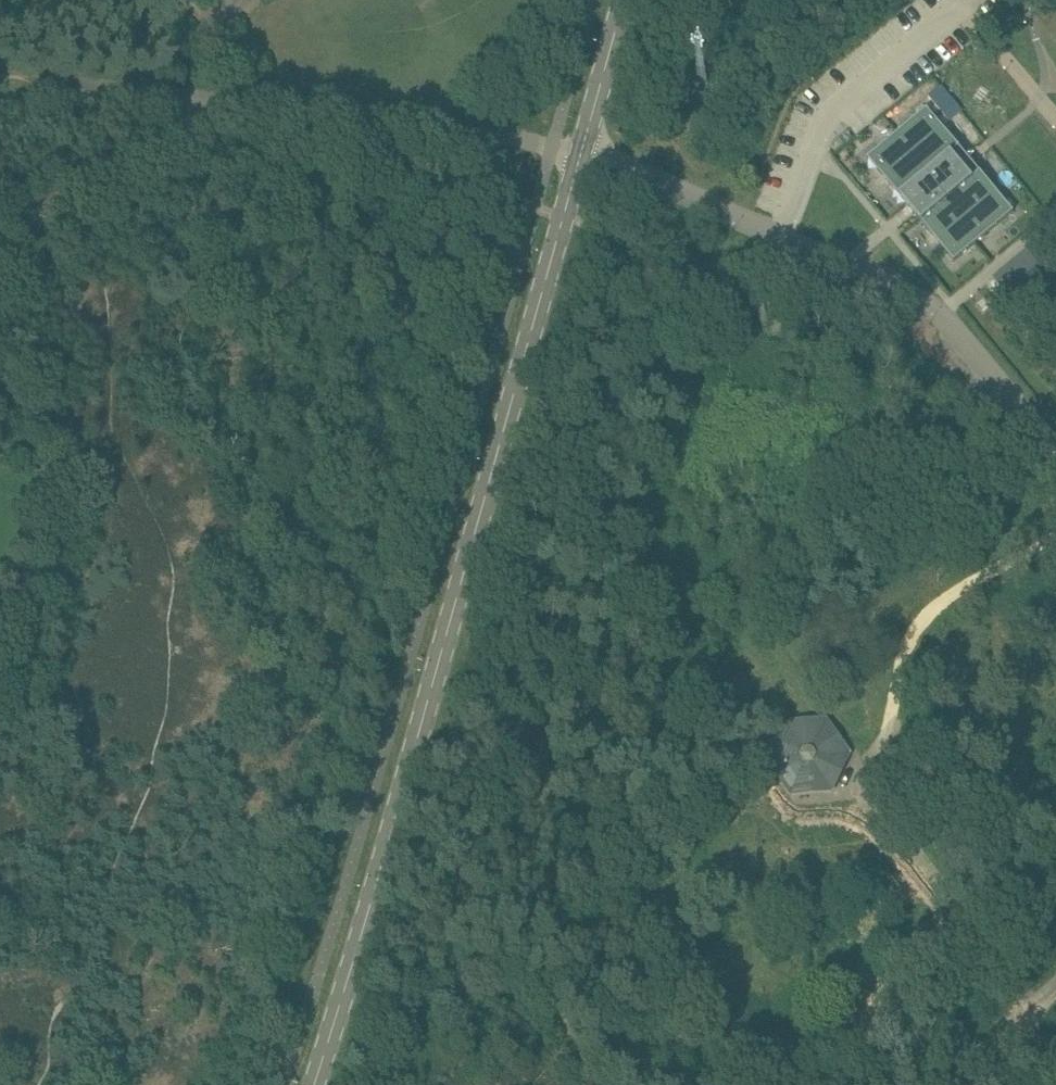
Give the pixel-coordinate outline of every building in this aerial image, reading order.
[(967,155),(957,143),(929,109),(928,107),(868,157),(869,159),(908,204),(907,205),(914,214),(915,213),(954,259),(953,259),(955,261),(996,226),(1015,211),(1013,209),(974,164),(976,163),(968,154),(967,155)] [(995,278),(1006,292),(1039,264),(1028,251),(995,278)] [(827,717),(786,720),(768,759),(792,795),(834,791),(852,752),(827,717)]
